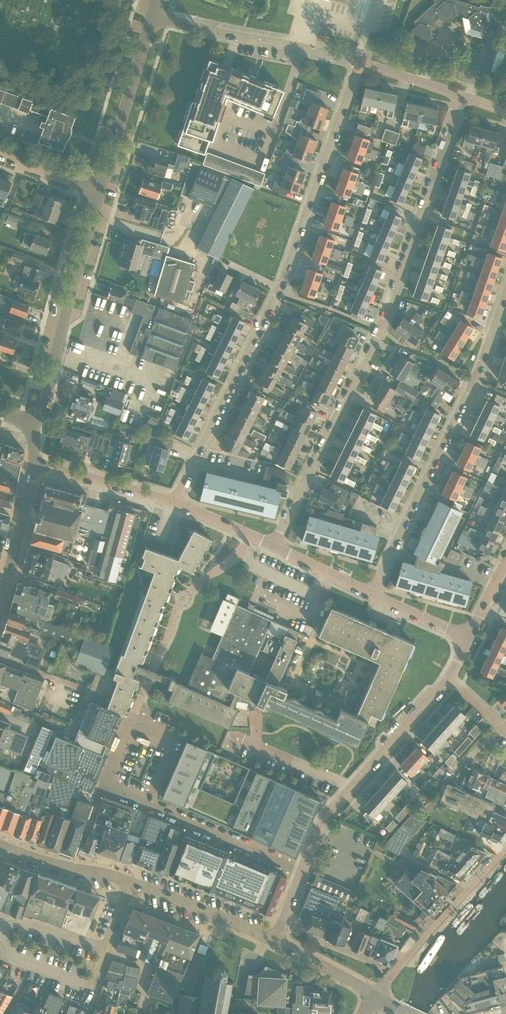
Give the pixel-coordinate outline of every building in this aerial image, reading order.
[(464,17),(468,3),(459,0),(434,0),(435,3),(414,21),(416,27),(412,30),(414,40),(424,44),(432,37),(430,26),(438,18),(448,22),(457,14),(464,17)] [(464,17),(468,18),(470,29),(480,32),(484,47),(482,52),(483,52),(490,30),(500,34),(505,14),(505,7),(486,6),(480,4),(480,5),(479,7),(468,3),(464,17)] [(490,70),(498,73),(505,49),(505,45),(500,43),(490,70)] [(207,166),(212,154),(207,152),(207,153),(205,153),(209,139),(212,140),(226,98),(264,113),(263,114),(272,118),(284,90),(232,69),(233,67),(209,59),(195,102),(192,101),(177,145),(205,154),(205,153),(206,154),(203,164),(207,166)] [(367,104),(378,107),(381,91),(365,87),(361,103),(362,103),(360,110),(366,111),(367,104)] [(0,89),(0,103),(28,113),(30,109),(40,113),(36,124),(43,127),(38,141),(63,151),(75,116),(51,108),(52,106),(33,99),(33,101),(0,89)] [(381,91),(378,107),(388,109),(386,116),(392,117),(393,110),(394,110),(397,94),(381,91)] [(307,112),(325,118),(328,108),(315,103),(317,98),(304,93),(302,99),(311,102),(307,112)] [(419,121),(423,105),(407,102),(402,125),(407,126),(409,119),(419,121)] [(439,109),(423,105),(419,121),(429,123),(428,130),(433,131),(435,124),(439,109)] [(321,129),(325,118),(307,112),(305,118),(302,117),(300,121),(297,120),(295,126),(306,130),(308,124),(321,129)] [(306,130),(295,126),(288,123),(286,131),(298,140),(296,144),(313,150),(317,140),(304,135),(306,130)] [(367,135),(370,128),(358,124),(356,131),(367,135)] [(480,144),(485,129),(472,125),(470,134),(467,133),(463,147),(472,149),(474,142),(480,144)] [(382,140),(387,142),(388,142),(392,131),(386,129),(382,140)] [(498,133),(485,129),(480,144),(488,146),(485,153),(491,155),(493,148),(494,148),(498,133)] [(399,133),(392,131),(388,142),(395,144),(399,133)] [(356,135),(352,146),(365,151),(370,140),(356,135)] [(387,142),(382,140),(377,138),(375,145),(385,148),(387,142)] [(424,154),(426,147),(415,143),(413,150),(424,154)] [(310,161),(313,150),(296,144),(294,150),(287,148),(285,152),(283,151),(281,157),(283,158),(295,162),(297,156),(310,161)] [(365,151),(352,146),(347,158),(361,163),(365,151)] [(405,164),(417,170),(422,158),(410,153),(405,164)] [(212,168),(217,155),(212,154),(207,166),(212,168)] [(217,170),(222,157),(217,155),(212,168),(217,170)] [(222,171),(227,159),(222,157),(217,170),(222,171)] [(293,167),(295,162),(283,158),(280,168),(287,170),(285,176),(302,183),(306,172),(293,167)] [(175,170),(176,165),(156,159),(155,163),(151,162),(150,164),(148,164),(147,168),(148,170),(148,171),(164,176),(166,168),(175,170)] [(187,174),(191,162),(181,159),(177,171),(187,174)] [(227,173),(231,161),(227,159),(222,171),(227,173)] [(471,170),(473,163),(461,159),(458,165),(471,170)] [(223,174),(202,165),(192,161),(181,193),(210,206),(223,174)] [(232,175),(236,163),(231,161),(227,173),(232,175)] [(493,177),(497,164),(489,162),(486,175),(493,177)] [(236,177),(241,164),(236,163),(232,175),(236,177)] [(241,179),(246,166),(241,164),(236,177),(241,179)] [(412,180),(417,170),(405,164),(400,175),(412,180)] [(503,166),(497,164),(493,177),(493,178),(501,181),(503,173),(501,172),(503,166)] [(246,180),(251,168),(246,166),(241,179),(246,180)] [(251,182),(256,170),(251,168),(246,180),(251,182)] [(340,180),(370,191),(372,186),(355,180),(358,173),(344,168),(340,180)] [(454,180),(477,188),(478,186),(479,181),(475,180),(474,182),(468,180),(470,173),(458,168),(454,180)] [(256,184),(260,171),(256,170),(251,182),(256,184)] [(260,171),(256,184),(261,186),(265,173),(260,171)] [(407,191),(412,180),(400,175),(396,186),(407,191)] [(298,193),(302,183),(285,176),(283,182),(275,180),(272,190),(283,194),(285,188),(298,193)] [(224,245),(252,187),(231,177),(196,247),(218,258),(224,245)] [(161,184),(144,178),(139,192),(157,198),(160,187),(171,190),(173,184),(162,180),(161,184)] [(3,206),(6,198),(5,198),(11,183),(0,179),(0,205),(3,206)] [(368,195),(370,191),(340,180),(336,191),(349,196),(352,190),(368,195)] [(450,191),(462,196),(465,188),(471,190),(470,193),(475,195),(477,188),(454,180),(450,191)] [(402,203),(407,191),(396,186),(390,197),(402,203)] [(494,195),(505,199),(505,194),(496,190),(494,195)] [(446,203),(469,211),(471,204),(467,203),(466,205),(459,203),(462,196),(450,191),(446,203)] [(32,203),(37,205),(33,215),(55,223),(63,202),(49,197),(43,195),(36,192),(32,203)] [(502,211),(505,212),(505,199),(494,195),(493,200),(505,204),(502,211)] [(138,207),(135,217),(144,220),(147,210),(153,211),(154,208),(161,210),(163,204),(138,196),(135,206),(138,207)] [(361,213),(365,201),(354,197),(352,203),(353,204),(351,209),(361,213)] [(328,213),(352,222),(358,224),(359,219),(343,214),(346,207),(332,202),(328,213)] [(467,218),(469,211),(446,203),(442,214),(454,219),(457,211),(463,213),(462,216),(467,218)] [(384,222),(396,228),(401,216),(389,211),(384,222)] [(498,222),(505,225),(505,212),(502,211),(500,217),(488,213),(486,218),(498,222)] [(350,227),(352,222),(328,213),(324,225),(338,230),(340,223),(350,227)] [(16,226),(18,219),(8,215),(6,222),(16,226)] [(166,220),(155,216),(151,226),(163,230),(166,220)] [(391,239),(396,228),(384,222),(371,217),(369,222),(381,227),(379,234),(391,239)] [(482,230),(505,238),(505,225),(498,222),(496,229),(484,225),(482,230)] [(438,225),(434,237),(447,241),(458,246),(460,241),(453,238),(448,237),(451,229),(438,225)] [(482,230),(481,234),(493,238),(490,245),(504,250),(505,245),(505,238),(482,230)] [(46,253),(51,240),(35,235),(26,232),(24,238),(32,241),(30,247),(46,253)] [(374,245),(386,250),(391,239),(379,234),(374,245)] [(320,235),(316,246),(341,255),(343,252),(343,251),(331,247),(334,240),(320,235)] [(447,241),(434,237),(430,248),(443,253),(447,241)] [(169,247),(142,239),(140,245),(124,240),(117,263),(136,269),(136,268),(142,270),(147,255),(164,260),(154,294),(182,303),(186,290),(191,291),(193,282),(189,280),(193,263),(167,256),(169,247)] [(381,261),(386,250),(374,245),(369,256),(381,261)] [(341,255),(316,246),(311,258),(325,263),(328,256),(340,260),(341,255)] [(439,264),(443,253),(430,248),(426,260),(439,264)] [(24,256),(22,255),(13,252),(11,255),(10,259),(22,263),(24,256)] [(487,252),(483,264),(497,269),(501,257),(487,252)] [(439,264),(426,260),(422,272),(435,276),(439,264)] [(341,266),(331,262),(329,269),(339,273),(341,266)] [(483,264),(479,275),(493,280),(497,269),(483,264)] [(33,266),(33,267),(25,265),(22,272),(30,275),(29,278),(23,276),(22,277),(16,275),(14,280),(21,282),(19,288),(35,294),(39,282),(37,281),(41,269),(33,266)] [(216,279),(221,268),(215,265),(210,276),(216,279)] [(365,276),(377,281),(382,270),(370,265),(365,276)] [(304,280),(329,289),(330,288),(335,290),(337,285),(332,283),(331,284),(319,280),(322,273),(308,268),(304,280)] [(224,291),(232,276),(220,271),(213,285),(209,284),(207,288),(215,292),(217,287),(224,291)] [(435,276),(422,272),(418,283),(431,288),(435,276)] [(479,275),(475,287),(489,292),(493,280),(479,275)] [(372,292),(377,281),(365,276),(360,287),(372,292)] [(328,293),(329,289),(304,280),(299,291),(313,296),(316,289),(328,293)] [(238,313),(251,286),(242,281),(235,295),(240,298),(237,305),(232,302),(229,309),(238,313)] [(431,288),(418,283),(414,295),(426,299),(431,288)] [(127,292),(110,286),(107,297),(123,303),(129,305),(133,306),(135,301),(135,299),(125,296),(127,292)] [(260,291),(251,286),(238,313),(247,318),(249,313),(244,310),(248,301),(253,304),(260,291)] [(367,304),(372,292),(360,287),(355,298),(367,304)] [(461,290),(460,294),(485,303),(489,292),(475,287),(473,294),(461,290)] [(460,294),(453,292),(452,296),(470,303),(467,310),(481,315),(485,303),(460,294)] [(2,303),(3,300),(12,303),(9,311),(25,316),(29,304),(13,299),(14,298),(0,293),(0,302),(2,303)] [(141,295),(140,300),(136,299),(131,312),(143,316),(129,352),(176,370),(194,320),(148,303),(149,298),(141,295)] [(362,315),(367,304),(355,298),(350,310),(362,315)] [(404,337),(420,314),(416,312),(409,322),(402,318),(394,330),(404,337)] [(19,335),(24,320),(7,314),(3,325),(2,329),(19,335)] [(302,314),(298,320),(295,318),(289,327),(301,334),(301,336),(311,341),(314,336),(309,334),(313,327),(311,326),(314,321),(302,314)] [(424,317),(420,314),(404,337),(414,344),(423,332),(417,328),(424,317)] [(453,330),(466,338),(472,328),(460,320),(456,326),(447,320),(449,318),(444,315),(439,321),(443,324),(453,330)] [(233,316),(227,327),(239,333),(245,322),(233,316)] [(340,342),(352,349),(358,338),(353,336),(356,331),(343,325),(341,330),(345,332),(340,342)] [(222,337),(222,338),(234,344),(239,333),(227,327),(224,333),(220,331),(218,335),(222,337)] [(289,327),(283,339),(295,346),(308,354),(311,348),(298,341),(301,336),(301,334),(289,327)] [(436,334),(459,349),(466,338),(453,330),(450,336),(439,330),(436,334)] [(453,359),(459,349),(436,334),(434,338),(444,344),(440,351),(453,359)] [(2,337),(0,336),(0,349),(12,353),(16,342),(2,337)] [(217,349),(228,355),(234,344),(222,338),(217,349)] [(289,357),(288,358),(300,364),(303,358),(292,352),(295,346),(283,339),(277,350),(289,357)] [(335,353),(347,360),(352,349),(340,342),(335,353)] [(198,352),(197,353),(202,355),(206,348),(201,346),(201,345),(196,343),(192,350),(198,352)] [(332,359),(329,365),(341,371),(347,360),(335,353),(334,354),(323,348),(321,353),(327,355),(326,357),(332,359)] [(211,360),(223,366),(228,355),(217,349),(211,360)] [(283,368),(293,373),(295,368),(286,363),(288,358),(289,357),(277,350),(271,361),(283,368)] [(400,355),(395,363),(420,379),(422,376),(417,373),(410,368),(413,364),(400,355)] [(324,376),(336,382),(341,371),(329,365),(318,359),(316,364),(322,367),(321,368),(326,370),(324,376)] [(217,377),(223,366),(211,360),(206,371),(217,377)] [(271,361),(265,371),(277,378),(290,386),(293,380),(280,373),(283,368),(271,361)] [(420,379),(395,363),(389,373),(401,380),(398,385),(416,396),(419,391),(412,387),(415,383),(416,384),(420,379)] [(501,367),(497,379),(505,382),(505,369),(501,367)] [(434,398),(448,375),(438,368),(430,381),(436,385),(430,395),(434,398)] [(318,387),(331,393),(336,382),(324,376),(313,370),(310,375),(321,380),(318,387)] [(277,378),(265,371),(258,383),(270,390),(270,389),(281,396),(284,390),(273,384),(277,378)] [(188,385),(191,378),(187,375),(183,382),(188,385)] [(448,375),(434,398),(430,405),(434,408),(445,391),(454,397),(459,389),(456,387),(459,382),(448,375)] [(80,382),(93,387),(96,381),(82,376),(80,382)] [(202,378),(197,389),(209,395),(214,384),(202,378)] [(325,405),(331,393),(318,387),(303,380),(300,386),(315,393),(313,399),(325,405)] [(377,391),(397,403),(399,399),(392,395),(395,390),(402,395),(413,401),(416,396),(398,385),(395,390),(383,382),(377,391)] [(179,392),(178,393),(182,395),(186,388),(181,386),(180,388),(178,386),(176,391),(179,392)] [(190,394),(188,398),(203,406),(209,395),(197,389),(194,395),(190,394)] [(245,403),(258,409),(268,414),(271,409),(260,403),(263,397),(251,391),(245,403)] [(402,407),(397,403),(377,391),(372,399),(384,407),(387,403),(394,407),(399,410),(396,413),(403,417),(407,410),(402,407)] [(68,414),(77,416),(76,419),(82,420),(83,418),(87,419),(93,399),(74,393),(68,414)] [(111,398),(105,396),(101,408),(119,414),(123,403),(111,398)] [(190,404),(186,411),(198,417),(203,406),(188,398),(186,402),(190,404)] [(494,418),(504,423),(505,419),(505,418),(496,413),(499,406),(487,400),(481,412),(494,418)] [(255,414),(258,409),(245,403),(240,414),(252,420),(263,425),(265,421),(260,418),(260,417),(255,414)] [(304,406),(299,416),(312,422),(317,412),(304,406)] [(167,407),(164,414),(171,417),(175,410),(171,408),(170,408),(167,407)] [(440,415),(427,408),(421,420),(434,426),(440,415)] [(364,409),(358,420),(370,426),(379,430),(382,426),(373,421),(376,415),(364,409)] [(412,409),(409,414),(417,418),(419,413),(412,409)] [(176,418),(175,419),(192,428),(198,417),(186,411),(183,417),(180,416),(178,415),(176,419),(176,418)] [(312,422),(299,416),(299,417),(287,411),(284,416),(296,422),(294,427),(306,433),(312,422)] [(488,429),(494,418),(481,412),(476,423),(488,429)] [(171,417),(164,414),(162,420),(169,423),(171,417)] [(247,431),(252,420),(240,414),(234,425),(247,431)] [(156,424),(158,418),(150,415),(148,421),(156,424)] [(192,428),(175,419),(174,422),(179,425),(175,433),(187,439),(192,428)] [(287,430),(289,426),(276,419),(274,424),(287,430)] [(370,426),(358,420),(352,431),(365,437),(374,442),(376,437),(367,433),(370,426)] [(434,426),(421,420),(416,430),(429,436),(434,426)] [(483,440),(488,429),(476,423),(471,434),(483,440)] [(244,437),(247,431),(234,425),(229,436),(241,442),(253,448),(256,443),(244,437)] [(301,445),(306,433),(294,427),(288,439),(301,445)] [(89,437),(64,429),(58,446),(80,453),(83,442),(87,443),(89,437)] [(264,440),(266,435),(253,429),(251,434),(264,440)] [(429,436),(416,430),(411,441),(424,447),(429,436)] [(125,463),(130,443),(117,439),(119,433),(112,431),(109,443),(114,445),(111,459),(125,463)] [(361,443),(365,437),(352,431),(347,442),(359,448),(375,456),(377,451),(365,445),(361,443)] [(409,434),(401,431),(399,435),(407,439),(409,434)] [(96,448),(100,434),(93,432),(88,445),(96,448)] [(163,470),(168,449),(162,447),(164,437),(150,433),(147,444),(152,445),(151,450),(153,451),(149,466),(163,470)] [(407,439),(399,435),(397,440),(405,444),(407,439)] [(238,448),(241,442),(229,436),(223,447),(241,456),(241,455),(247,458),(249,453),(243,450),(238,448)] [(295,456),(301,445),(288,439),(282,450),(295,456)] [(424,447),(411,441),(405,453),(418,459),(424,447)] [(467,441),(462,452),(475,458),(480,447),(467,441)] [(270,449),(272,445),(265,442),(263,447),(269,450),(270,449)] [(354,459),(359,448),(347,442),(341,453),(354,459)] [(21,463),(24,450),(5,444),(0,457),(21,463)] [(289,468),(295,456),(282,450),(272,445),(270,449),(275,452),(275,453),(280,456),(277,462),(279,463),(285,466),(289,468)] [(475,458),(462,452),(456,463),(469,469),(475,458)] [(341,453),(336,464),(348,470),(352,472),(358,475),(356,479),(364,483),(366,479),(359,475),(361,471),(354,468),(355,466),(351,464),(354,459),(341,453)] [(478,460),(486,464),(488,460),(480,456),(478,460)] [(15,493),(21,463),(0,457),(0,489),(15,493)] [(401,459),(396,471),(409,477),(414,466),(401,459)] [(484,468),(486,464),(478,460),(476,464),(484,468)] [(387,461),(385,465),(393,469),(395,465),(387,461)] [(348,470),(336,464),(330,475),(343,481),(347,483),(353,486),(355,482),(349,479),(345,477),(348,470)] [(276,488),(275,492),(205,476),(200,499),(209,501),(210,497),(221,500),(221,504),(239,508),(240,504),(251,507),(250,511),(268,515),(269,511),(275,513),(279,494),(284,495),(286,484),(284,483),(286,473),(277,468),(266,465),(261,485),(276,488)] [(393,469),(385,465),(383,470),(382,470),(390,474),(393,469)] [(409,477),(396,471),(391,482),(404,488),(409,477)] [(453,471),(447,482),(472,494),(474,489),(466,485),(463,484),(466,477),(453,471)] [(485,485),(505,495),(505,485),(504,489),(487,481),(485,485)] [(384,486),(376,482),(376,483),(374,487),(382,491),(384,486)] [(404,488),(391,482),(386,492),(399,499),(404,488)] [(472,494),(447,482),(442,493),(455,499),(458,492),(462,494),(470,498),(472,494)] [(349,491),(335,484),(331,491),(324,488),(319,498),(320,498),(319,500),(325,503),(326,501),(333,504),(331,506),(339,510),(349,491)] [(34,529),(31,541),(70,552),(77,526),(79,527),(78,532),(96,538),(90,559),(97,561),(95,569),(101,571),(99,577),(115,582),(134,513),(130,513),(132,507),(110,501),(107,510),(83,504),(86,494),(81,493),(81,495),(46,485),(43,498),(42,496),(40,497),(41,498),(38,509),(36,508),(35,507),(34,507),(34,509),(32,515),(31,516),(32,517),(33,516),(36,517),(33,527),(32,528),(33,529),(34,529)] [(497,504),(505,509),(505,495),(485,485),(483,490),(493,494),(492,496),(499,499),(497,504)] [(380,495),(382,491),(374,487),(372,492),(380,495)] [(15,493),(0,489),(0,504),(11,507),(15,493)] [(393,510),(399,499),(386,492),(380,504),(393,510)] [(432,513),(455,525),(460,516),(457,515),(459,510),(438,500),(432,513)] [(474,507),(503,521),(505,515),(505,509),(497,504),(494,510),(487,507),(486,507),(480,504),(476,503),(474,507)] [(489,519),(486,526),(498,532),(503,521),(474,507),(472,511),(489,519)] [(5,535),(10,515),(0,512),(0,533),(5,535)] [(426,527),(449,538),(455,525),(432,513),(426,527)] [(351,527),(323,519),(309,515),(301,541),(371,561),(378,539),(379,536),(374,535),(376,526),(353,520),(351,527)] [(464,527),(464,529),(493,543),(498,532),(486,526),(484,530),(477,527),(476,528),(470,525),(468,529),(464,527)] [(442,551),(449,538),(426,527),(419,540),(442,551)] [(211,539),(193,529),(177,558),(145,546),(138,565),(153,570),(145,594),(142,593),(115,670),(108,667),(105,674),(104,674),(103,675),(95,672),(89,690),(113,699),(110,708),(126,714),(139,679),(132,676),(138,660),(142,661),(163,604),(164,605),(179,564),(194,572),(194,571),(192,570),(196,562),(198,563),(203,555),(201,554),(205,546),(207,547),(211,539)] [(493,543),(464,529),(462,531),(472,536),(471,538),(479,542),(476,548),(488,554),(493,543)] [(417,555),(416,557),(443,565),(445,562),(439,559),(442,551),(419,540),(413,553),(417,555)] [(466,545),(460,542),(457,548),(463,551),(466,545)] [(63,577),(68,564),(52,558),(54,553),(28,545),(25,555),(24,560),(21,570),(47,577),(48,572),(53,574),(53,576),(57,578),(58,576),(63,577)] [(462,554),(451,549),(447,559),(458,563),(462,554)] [(443,565),(416,557),(414,564),(407,562),(406,565),(401,564),(395,586),(465,606),(471,584),(466,583),(467,580),(440,572),(442,567),(443,565)] [(50,592),(18,582),(16,581),(8,608),(38,617),(38,615),(43,617),(43,616),(49,618),(52,609),(52,607),(47,605),(50,592)] [(81,597),(74,595),(57,589),(54,596),(79,605),(81,597)] [(271,621),(272,620),(246,609),(235,604),(238,597),(227,592),(224,599),(223,598),(209,629),(223,635),(213,658),(202,653),(203,651),(202,651),(186,686),(174,681),(175,679),(171,678),(167,687),(173,690),(168,702),(229,728),(237,709),(233,707),(239,693),(256,700),(255,702),(264,705),(264,704),(271,707),(358,744),(369,719),(366,718),(369,711),(381,716),(413,644),(399,637),(331,607),(318,635),(379,662),(355,715),(339,708),(334,719),(275,693),(278,686),(276,685),(296,640),(295,639),(298,632),(289,628),(286,635),(285,635),(282,640),(266,632),(271,621)] [(105,674),(108,667),(106,667),(114,647),(35,617),(35,618),(10,610),(6,622),(30,630),(77,648),(79,652),(74,663),(104,674),(105,674)] [(30,630),(6,622),(2,633),(3,633),(2,637),(2,636),(1,639),(0,639),(0,640),(0,654),(24,663),(38,668),(46,647),(29,641),(28,643),(26,642),(30,630)] [(502,627),(497,638),(505,642),(505,629),(502,627)] [(503,654),(505,649),(505,642),(497,638),(491,649),(503,654)] [(486,660),(498,665),(503,654),(491,649),(486,660)] [(486,660),(481,671),(493,676),(496,670),(505,675),(505,670),(504,669),(498,666),(498,665),(486,660)] [(0,662),(0,696),(12,702),(32,709),(44,678),(24,671),(5,664),(6,664),(0,662)] [(0,698),(0,710),(27,722),(29,716),(20,713),(21,709),(8,704),(7,701),(0,698)] [(88,791),(107,744),(120,713),(110,708),(105,706),(91,700),(78,731),(73,742),(55,735),(45,760),(41,759),(38,766),(52,772),(42,809),(46,810),(36,842),(46,845),(57,814),(67,817),(75,785),(88,791)] [(446,714),(457,724),(465,715),(454,705),(446,714)] [(449,733),(457,724),(446,714),(438,723),(449,733)] [(21,753),(28,735),(9,728),(10,723),(0,719),(0,745),(21,753)] [(441,742),(449,733),(438,723),(430,732),(441,742)] [(475,737),(481,730),(475,725),(469,732),(475,737)] [(440,742),(441,742),(430,732),(422,741),(433,751),(437,746),(440,748),(443,745),(440,742)] [(459,755),(472,741),(467,737),(454,751),(459,755)] [(187,740),(162,796),(294,854),(301,838),(298,837),(300,832),(303,833),(307,825),(304,823),(306,818),(309,819),(313,811),(310,810),(312,804),(315,806),(319,797),(249,767),(245,776),(243,775),(239,784),(241,785),(234,802),(222,797),(223,795),(216,792),(215,794),(200,787),(208,771),(210,772),(214,762),(212,761),(216,752),(187,740)] [(420,766),(419,767),(421,769),(425,765),(423,763),(428,757),(416,747),(408,756),(420,766)] [(449,766),(456,758),(451,754),(445,762),(449,766)] [(412,775),(419,767),(420,766),(408,756),(400,765),(412,775)] [(8,779),(11,769),(0,764),(0,776),(8,779)] [(472,769),(466,766),(457,785),(463,788),(472,769)] [(437,779),(444,772),(439,768),(433,775),(437,779)] [(33,776),(16,769),(7,794),(0,792),(0,827),(0,828),(12,834),(20,812),(22,813),(32,792),(37,777),(33,776)] [(474,792),(483,773),(474,769),(467,784),(471,785),(469,790),(474,792)] [(387,780),(398,790),(406,781),(395,771),(387,780)] [(474,792),(484,797),(492,778),(483,773),(474,792)] [(428,790),(434,782),(430,778),(423,786),(428,790)] [(490,794),(495,796),(502,782),(492,778),(484,797),(488,798),(490,794)] [(390,799),(398,790),(387,780),(379,788),(390,799)] [(505,830),(505,817),(492,811),(495,804),(447,782),(439,800),(480,818),(505,830)] [(503,805),(505,798),(505,784),(502,782),(495,796),(493,800),(503,805)] [(382,807),(390,799),(379,788),(371,797),(382,808),(382,807)] [(416,803),(422,796),(418,792),(411,799),(416,803)] [(118,859),(136,808),(103,796),(94,822),(106,826),(97,851),(118,859)] [(388,812),(382,807),(382,808),(371,797),(362,806),(374,817),(378,812),(384,817),(388,812)] [(69,818),(59,849),(68,853),(69,851),(73,849),(74,850),(85,821),(84,820),(85,818),(86,818),(92,804),(78,799),(71,816),(70,815),(69,818)] [(399,821),(413,806),(408,802),(395,817),(399,821)] [(401,847),(426,820),(416,810),(382,845),(398,854),(401,847)] [(22,813),(14,835),(24,838),(31,816),(22,813)] [(46,845),(59,849),(69,818),(67,817),(57,814),(46,845)] [(43,820),(31,816),(24,838),(36,842),(43,820)] [(148,816),(132,861),(155,869),(171,824),(148,816)] [(496,841),(505,830),(480,818),(477,823),(476,822),(472,830),(480,833),(496,841)] [(390,832),(397,824),(392,820),(385,828),(390,832)] [(103,828),(99,826),(94,824),(93,824),(89,835),(88,835),(83,849),(94,853),(99,839),(103,828)] [(132,863),(139,842),(130,840),(133,829),(130,828),(119,859),(132,863)] [(161,860),(158,870),(168,874),(175,856),(173,855),(182,830),(176,829),(172,842),(165,839),(158,859),(161,860)] [(199,866),(207,844),(184,835),(177,853),(180,854),(179,858),(175,856),(169,873),(173,875),(172,876),(184,880),(188,881),(189,880),(188,879),(194,864),(199,866)] [(213,892),(229,853),(207,844),(199,866),(193,881),(192,881),(191,883),(213,892)] [(486,852),(469,845),(457,858),(438,849),(430,865),(461,880),(486,852)] [(254,908),(269,870),(229,852),(214,892),(254,908)] [(22,868),(19,867),(5,861),(0,871),(0,910),(3,911),(8,900),(11,891),(11,890),(22,868)] [(407,870),(395,883),(429,914),(430,914),(441,902),(442,901),(441,901),(449,893),(450,892),(457,885),(422,867),(414,876),(407,870)] [(22,868),(13,892),(11,891),(8,900),(8,901),(4,912),(11,914),(20,917),(35,872),(22,868)] [(286,877),(269,870),(254,908),(271,915),(286,877)] [(38,918),(61,926),(86,935),(100,896),(38,873),(22,914),(31,917),(32,916),(38,918)] [(351,899),(355,890),(316,874),(312,884),(351,899)] [(323,937),(336,905),(340,896),(333,893),(333,895),(310,886),(297,917),(308,922),(305,930),(323,937)] [(357,913),(359,907),(355,905),(353,904),(350,910),(357,913)] [(341,907),(336,905),(323,937),(325,938),(342,944),(342,945),(344,946),(352,926),(350,925),(351,921),(345,919),(346,916),(338,913),(341,907)] [(132,907),(119,941),(140,949),(141,948),(158,955),(158,956),(161,957),(158,964),(155,972),(147,993),(172,1003),(180,985),(193,990),(205,957),(192,952),(199,933),(132,907)] [(360,907),(359,907),(357,913),(355,918),(374,926),(378,915),(370,911),(369,913),(368,913),(369,911),(360,907)] [(387,919),(379,915),(375,925),(383,929),(387,919)] [(398,925),(399,924),(390,918),(385,926),(396,932),(399,928),(400,929),(402,927),(398,925)] [(362,953),(370,934),(358,929),(350,948),(362,953)] [(364,953),(373,957),(378,944),(380,938),(371,934),(369,940),(364,953)] [(382,939),(374,957),(384,961),(383,962),(390,964),(392,958),(397,946),(382,939)] [(136,956),(138,949),(119,943),(116,950),(136,956)] [(208,946),(200,943),(197,951),(205,954),(208,946)] [(158,964),(161,957),(158,956),(158,955),(141,948),(140,949),(138,957),(152,962),(158,964)] [(123,979),(124,974),(126,964),(112,959),(105,978),(108,979),(118,982),(119,978),(123,979)] [(226,1012),(228,1013),(228,1011),(226,1011),(228,1002),(230,1003),(230,1002),(232,992),(232,991),(230,991),(232,982),(233,982),(234,981),(232,981),(233,979),(231,979),(231,980),(226,979),(227,972),(229,971),(228,970),(227,970),(224,967),(225,965),(224,965),(223,966),(219,965),(218,964),(217,964),(217,966),(214,968),(212,967),(212,968),(213,969),(212,977),(206,976),(205,974),(204,975),(205,977),(203,986),(202,986),(201,987),(203,988),(201,996),(200,996),(200,997),(201,998),(200,1006),(198,1006),(198,1007),(199,1007),(198,1013),(226,1013),(226,1012)] [(286,973),(266,964),(265,967),(264,968),(263,969),(262,970),(261,971),(260,972),(259,972),(258,973),(256,974),(254,974),(252,975),(251,975),(249,975),(248,974),(244,993),(245,994),(245,992),(251,993),(259,992),(258,1001),(283,1003),(285,973),(285,974),(286,973)] [(138,976),(140,968),(126,965),(124,974),(138,976)] [(462,977),(447,992),(466,1010),(505,999),(505,978),(505,975),(504,975),(502,966),(462,977)] [(138,977),(124,974),(123,979),(119,978),(118,982),(108,979),(107,985),(117,988),(135,991),(138,977)] [(311,985),(296,984),(295,1002),(292,1002),(292,1013),(300,1013),(304,1013),(304,1010),(310,1010),(310,1007),(316,1008),(316,1011),(330,1011),(331,1002),(328,1002),(329,994),(318,994),(319,991),(311,990),(311,985)] [(135,992),(120,989),(119,995),(129,997),(132,998),(131,1001),(137,1003),(137,1002),(139,1002),(141,994),(135,992)] [(11,996),(1,990),(0,991),(0,1013),(1,1013),(11,996)] [(63,998),(50,992),(44,1006),(37,1003),(32,1013),(57,1013),(63,998)] [(198,996),(181,993),(181,994),(182,994),(180,1003),(179,1003),(179,1004),(180,1004),(178,1013),(177,1013),(178,1013),(195,1013),(198,996)] [(33,1010),(18,1002),(11,1013),(31,1013),(33,1010)] [(105,1013),(114,1013),(116,1006),(107,1003),(105,1003),(103,1009),(96,1007),(95,1009),(93,1013),(98,1013),(99,1013),(105,1013)] [(278,1006),(277,1013),(285,1013),(286,1006),(278,1006)]
